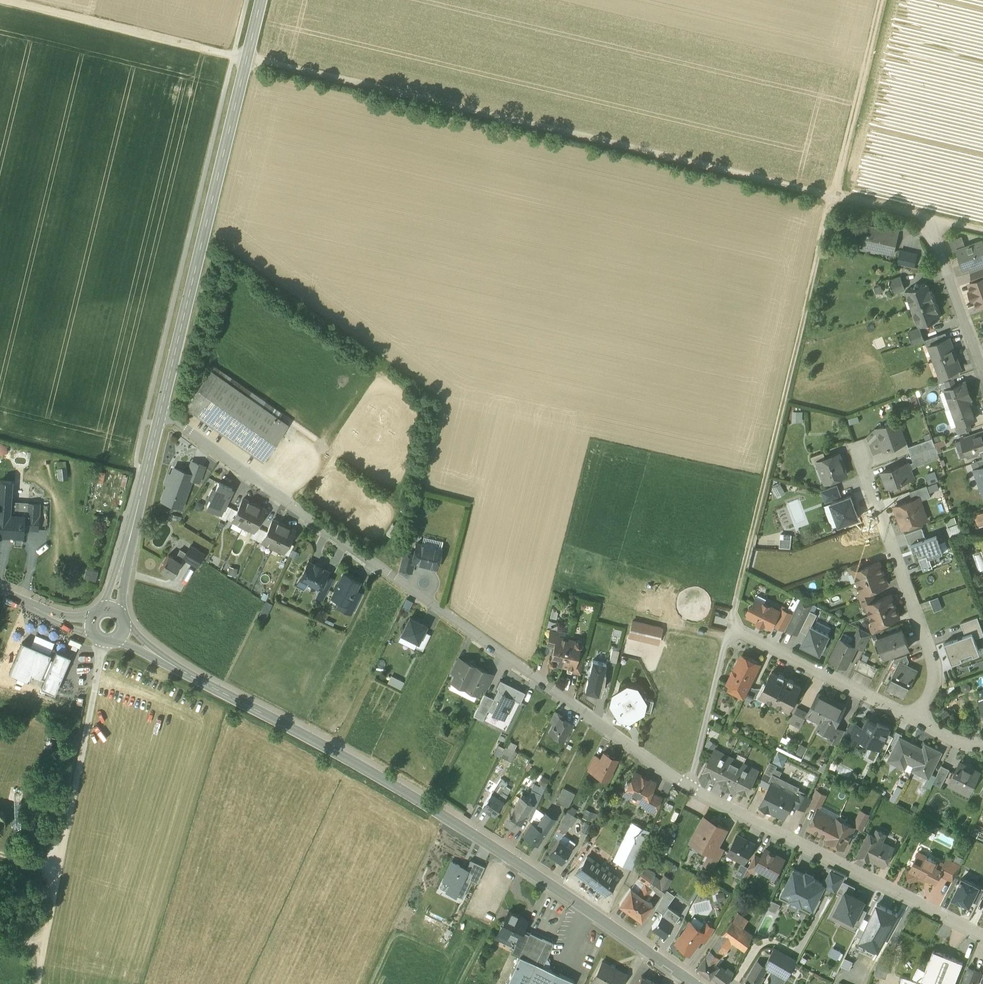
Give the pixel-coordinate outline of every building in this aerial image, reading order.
[(887,226),(878,224),(877,228),(877,231),(885,233),(887,226)] [(885,233),(877,231),(877,228),(866,226),(864,234),(867,235),(864,249),(874,251),(875,248),(878,249),(893,253),(897,236),(885,233)] [(899,228),(887,226),(885,233),(897,236),(899,228)] [(962,236),(950,240),(954,252),(957,250),(966,247),(962,236)] [(957,250),(964,269),(969,267),(982,262),(982,243),(982,241),(966,247),(957,250)] [(898,263),(914,268),(918,256),(902,251),(898,263)] [(969,267),(971,272),(982,268),(982,262),(969,267)] [(971,272),(974,281),(982,278),(982,268),(971,272)] [(901,276),(889,280),(894,292),(906,288),(901,276)] [(970,282),(972,290),(970,291),(970,293),(968,293),(970,298),(972,298),(973,300),(976,299),(978,306),(982,304),(982,278),(974,281),(970,282)] [(919,285),(915,283),(914,287),(906,290),(912,308),(935,299),(931,288),(929,289),(926,282),(919,285)] [(935,299),(912,308),(919,326),(927,323),(931,325),(932,321),(940,318),(937,311),(939,310),(935,299)] [(921,327),(908,332),(913,344),(925,339),(921,327)] [(946,332),(925,339),(928,346),(930,345),(930,344),(948,338),(946,332)] [(948,338),(930,344),(930,345),(936,360),(955,353),(951,344),(950,345),(948,339),(949,338),(948,338)] [(955,353),(936,360),(941,374),(941,375),(959,369),(960,368),(960,367),(959,368),(957,362),(958,362),(955,353)] [(289,424),(210,368),(184,405),(263,460),(289,424)] [(959,369),(941,375),(941,374),(938,375),(941,382),(953,378),(962,374),(959,369)] [(941,382),(940,382),(943,391),(946,390),(946,389),(956,385),(953,378),(941,382)] [(956,385),(946,389),(946,390),(952,407),(969,401),(968,399),(971,398),(969,392),(966,393),(963,383),(956,385)] [(969,401),(952,407),(958,424),(959,425),(968,421),(975,419),(969,401)] [(803,410),(793,411),(794,422),(804,422),(803,410)] [(897,421),(878,428),(886,450),(905,443),(897,421)] [(968,421),(959,425),(958,424),(956,425),(959,434),(971,429),(968,421)] [(962,439),(969,459),(981,454),(980,452),(982,451),(982,432),(962,439)] [(933,438),(908,447),(911,455),(929,449),(935,446),(933,438)] [(935,446),(929,449),(932,458),(939,456),(935,446)] [(929,449),(911,455),(914,464),(932,458),(929,449)] [(824,452),(812,457),(814,464),(818,462),(818,461),(827,458),(824,452)] [(827,458),(818,461),(818,462),(820,468),(824,467),(829,481),(848,475),(840,453),(827,458)] [(204,466),(192,461),(188,472),(193,474),(191,478),(199,480),(204,466)] [(909,462),(883,472),(888,487),(911,479),(908,471),(912,469),(909,462)] [(975,469),(982,492),(982,466),(980,467),(975,469)] [(67,467),(57,467),(58,479),(68,479),(67,467)] [(105,481),(123,484),(125,471),(107,468),(105,481)] [(188,472),(177,468),(174,475),(169,473),(165,482),(168,483),(162,499),(173,503),(175,497),(183,501),(191,478),(193,474),(188,472)] [(936,474),(927,476),(930,486),(939,484),(936,474)] [(0,480),(0,512),(9,513),(10,507),(11,481),(9,481),(9,480),(8,481),(0,480)] [(219,482),(215,490),(212,488),(208,497),(210,498),(207,505),(221,512),(225,504),(232,488),(219,482)] [(782,483),(774,487),(778,497),(787,493),(782,483)] [(841,497),(837,485),(821,490),(826,502),(841,497)] [(926,485),(909,492),(913,501),(917,499),(918,502),(931,497),(926,485)] [(851,496),(831,503),(839,525),(859,518),(851,496)] [(237,510),(232,519),(243,525),(254,503),(243,498),(237,510)] [(913,501),(895,507),(902,528),(927,520),(926,519),(924,520),(921,513),(918,502),(917,499),(913,501)] [(39,504),(28,503),(28,507),(28,515),(24,515),(23,527),(35,528),(35,516),(38,516),(39,504)] [(254,503),(243,525),(254,530),(256,526),(264,508),(254,503)] [(232,507),(225,504),(221,512),(218,516),(226,519),(227,518),(232,507)] [(1,536),(2,533),(9,534),(15,534),(23,534),(23,527),(24,515),(21,514),(22,508),(10,507),(9,513),(0,512),(0,537),(1,536)] [(232,507),(227,518),(232,520),(232,519),(237,510),(232,507)] [(955,517),(945,521),(947,526),(957,523),(955,517)] [(283,524),(273,519),(267,531),(262,540),(273,546),(283,524)] [(283,524),(273,546),(284,551),(288,541),(294,529),(283,524)] [(958,524),(948,528),(951,537),(962,534),(958,524)] [(261,528),(256,526),(254,530),(251,536),(256,539),(261,528)] [(261,528),(256,539),(262,541),(262,540),(267,531),(261,528)] [(922,528),(905,534),(909,545),(911,544),(911,543),(926,538),(922,528)] [(23,534),(15,534),(14,539),(14,544),(22,544),(23,540),(23,534)] [(926,538),(911,543),(911,544),(913,551),(917,550),(919,556),(927,554),(928,558),(943,552),(937,534),(926,538)] [(284,551),(283,552),(288,555),(294,544),(288,541),(284,551)] [(441,548),(417,542),(414,554),(412,561),(414,561),(436,566),(438,561),(440,560),(441,556),(440,553),(441,548)] [(203,553),(190,545),(186,552),(183,558),(196,565),(203,553)] [(186,552),(180,549),(176,555),(183,559),(183,558),(186,552)] [(414,554),(403,552),(399,568),(412,571),(414,561),(412,561),(414,554)] [(175,558),(168,554),(160,568),(173,576),(181,561),(183,559),(176,555),(175,558)] [(314,564),(308,561),(300,577),(319,587),(320,587),(326,575),(328,571),(322,568),(322,567),(315,563),(314,564)] [(861,561),(848,566),(851,573),(854,572),(854,571),(864,568),(861,561)] [(864,568),(854,571),(854,572),(858,582),(883,572),(879,562),(864,568)] [(99,579),(100,568),(85,567),(84,577),(99,579)] [(883,572),(858,582),(862,593),(872,590),(887,584),(883,572)] [(344,573),(339,581),(337,582),(335,586),(336,588),(332,596),(347,603),(355,589),(359,581),(351,577),(352,576),(344,573)] [(326,575),(320,587),(319,587),(315,595),(322,598),(332,578),(326,575)] [(355,589),(347,603),(343,609),(351,613),(361,592),(355,589)] [(872,590),(862,593),(859,594),(861,599),(874,595),(872,590)] [(874,595),(861,599),(863,606),(867,604),(876,601),(874,595)] [(876,601),(867,604),(871,615),(895,606),(891,595),(876,601)] [(935,610),(944,607),(941,596),(931,599),(935,610)] [(793,614),(786,628),(798,634),(800,630),(810,611),(813,604),(801,598),(793,614)] [(778,610),(756,599),(752,606),(749,607),(748,610),(749,613),(748,615),(757,620),(757,622),(764,625),(765,624),(771,627),(773,624),(779,611),(778,610)] [(895,606),(871,615),(875,625),(875,626),(884,623),(899,617),(895,606)] [(793,614),(780,607),(778,610),(779,611),(773,624),(785,630),(786,628),(793,614)] [(810,611),(800,630),(807,634),(811,626),(817,614),(810,611)] [(426,625),(410,617),(402,633),(418,641),(423,630),(426,625)] [(961,623),(965,635),(972,632),(975,639),(982,636),(982,632),(978,617),(961,623)] [(661,628),(632,621),(629,635),(637,637),(638,634),(659,639),(661,628)] [(884,623),(875,626),(875,625),(871,627),(873,633),(886,628),(884,623)] [(811,626),(807,634),(802,644),(820,653),(829,635),(811,626)] [(871,633),(860,628),(851,645),(857,647),(858,644),(864,647),(871,633)] [(902,629),(878,637),(885,657),(909,648),(902,629)] [(423,630),(418,641),(415,646),(423,650),(431,634),(423,630)] [(559,632),(550,630),(547,643),(555,645),(557,635),(558,636),(559,632)] [(965,635),(944,642),(952,663),(980,653),(975,639),(972,632),(965,635)] [(558,636),(557,635),(555,645),(552,657),(549,658),(549,661),(550,664),(553,664),(555,663),(562,664),(568,638),(558,636)] [(576,640),(568,638),(562,664),(573,667),(574,667),(576,658),(579,646),(582,644),(582,642),(581,639),(578,639),(576,640)] [(851,645),(841,639),(831,659),(840,664),(842,661),(848,664),(857,647),(851,645)] [(51,654),(22,642),(9,672),(28,680),(31,673),(41,677),(41,676),(44,677),(42,683),(56,689),(70,657),(55,651),(51,662),(48,661),(51,654)] [(619,650),(612,648),(609,660),(616,662),(619,650)] [(907,654),(894,659),(893,662),(899,664),(899,662),(907,666),(909,661),(907,654)] [(742,655),(736,668),(733,669),(731,671),(732,675),(728,683),(742,689),(746,680),(750,682),(760,663),(758,662),(757,661),(752,658),(750,659),(742,655)] [(584,660),(576,658),(574,667),(573,667),(572,671),(580,673),(584,660)] [(456,659),(450,672),(455,675),(462,662),(456,659)] [(606,663),(592,659),(585,691),(598,694),(600,686),(604,687),(606,673),(603,673),(606,663)] [(463,660),(462,662),(455,675),(452,681),(465,687),(475,666),(463,660)] [(877,669),(859,660),(854,670),(872,679),(877,669)] [(907,666),(899,662),(899,664),(891,679),(894,680),(890,687),(905,694),(911,681),(913,682),(918,671),(907,666)] [(488,672),(475,666),(465,687),(477,693),(480,687),(486,674),(487,674),(488,672)] [(785,678),(785,676),(781,674),(778,675),(773,672),(760,695),(789,709),(801,686),(795,683),(794,681),(790,679),(789,679),(788,680),(785,678)] [(486,674),(480,687),(486,690),(492,677),(487,674),(486,674)] [(526,692),(500,679),(496,687),(498,688),(493,698),(488,709),(504,717),(513,698),(521,702),(526,692)] [(759,691),(749,686),(743,697),(753,703),(759,691)] [(627,687),(615,695),(613,702),(620,714),(628,716),(640,709),(642,701),(635,689),(627,687)] [(835,703),(819,695),(820,693),(818,692),(807,714),(808,715),(809,713),(821,719),(817,727),(819,728),(819,727),(830,733),(831,733),(835,726),(846,706),(836,701),(835,703)] [(488,709),(493,698),(484,694),(474,715),(483,720),(488,709)] [(653,700),(645,698),(644,699),(642,701),(640,709),(650,711),(653,700)] [(806,712),(797,707),(790,721),(799,725),(806,712)] [(560,714),(554,711),(550,720),(555,722),(558,716),(560,714)] [(558,716),(555,722),(550,732),(557,736),(559,734),(564,737),(571,723),(563,719),(558,716)] [(889,728),(869,718),(863,729),(859,737),(860,737),(861,736),(874,742),(879,745),(878,746),(879,747),(880,745),(887,732),(889,728)] [(863,729),(852,724),(846,737),(857,743),(860,737),(859,737),(863,729)] [(845,731),(835,726),(831,733),(830,733),(828,738),(839,743),(845,731)] [(894,736),(890,742),(895,745),(899,737),(900,738),(902,734),(896,731),(894,736)] [(894,736),(887,732),(880,745),(887,748),(890,742),(894,736)] [(62,741),(46,737),(45,741),(58,748),(61,747),(62,741)] [(900,738),(899,737),(895,745),(888,759),(899,765),(902,758),(915,765),(913,769),(928,777),(929,777),(931,773),(941,752),(925,744),(923,749),(900,738)] [(516,745),(510,742),(507,747),(514,750),(516,745)] [(879,745),(874,742),(873,746),(871,746),(867,756),(874,760),(880,750),(877,749),(878,746),(879,745)] [(507,747),(506,747),(501,756),(512,761),(516,752),(514,750),(507,747)] [(729,756),(715,749),(704,771),(712,774),(710,779),(716,782),(718,778),(729,756)] [(617,758),(603,752),(600,758),(601,758),(595,769),(608,776),(617,758)] [(600,758),(594,755),(588,766),(595,769),(601,758),(600,758)] [(744,763),(729,756),(718,778),(724,780),(722,785),(730,789),(744,763)] [(980,771),(960,761),(950,782),(969,792),(980,771)] [(758,770),(744,763),(730,789),(737,793),(740,788),(748,792),(758,770)] [(936,775),(933,782),(941,786),(950,768),(942,764),(936,775)] [(774,772),(766,768),(759,782),(769,787),(772,781),(770,780),(774,772)] [(653,780),(634,771),(630,780),(626,781),(625,784),(626,788),(626,789),(633,793),(632,795),(643,800),(649,790),(653,780)] [(931,773),(929,777),(928,777),(924,784),(931,787),(933,782),(936,775),(931,773)] [(796,794),(772,781),(769,787),(761,804),(785,816),(792,803),(796,794)] [(501,790),(495,786),(491,792),(497,795),(501,790)] [(575,793),(564,787),(557,802),(568,807),(575,793)] [(539,792),(532,788),(525,799),(531,803),(525,812),(526,812),(525,814),(531,817),(533,813),(536,806),(542,795),(541,794),(539,793),(539,792)] [(497,795),(491,792),(483,805),(495,813),(507,794),(507,793),(502,790),(501,790),(497,795)] [(649,790),(643,800),(646,802),(644,806),(653,810),(660,795),(649,790)] [(796,794),(792,803),(805,810),(812,797),(798,790),(796,794)] [(818,791),(811,804),(819,808),(826,794),(818,791)] [(542,795),(536,806),(544,812),(551,801),(542,795)] [(525,799),(519,796),(514,805),(520,808),(525,799)] [(520,808),(514,805),(504,820),(516,828),(525,814),(526,812),(525,812),(531,803),(525,799),(520,808)] [(544,812),(536,806),(533,813),(540,818),(536,823),(539,825),(543,819),(547,814),(544,812)] [(837,819),(818,809),(809,826),(828,836),(827,838),(843,846),(854,826),(838,817),(837,819)] [(869,814),(861,810),(854,823),(862,827),(869,814)] [(577,817),(566,811),(563,816),(573,823),(577,817)] [(554,818),(547,814),(543,819),(550,824),(554,818)] [(573,823),(563,816),(557,828),(564,833),(571,823),(573,824),(573,823)] [(718,825),(703,817),(692,837),(705,844),(704,846),(711,850),(714,852),(718,844),(727,827),(719,822),(718,825)] [(543,819),(539,825),(536,823),(531,820),(523,832),(531,837),(531,840),(534,842),(536,841),(538,842),(550,824),(543,819)] [(649,829),(631,821),(618,848),(602,836),(596,843),(614,857),(614,858),(632,866),(649,829)] [(564,833),(557,828),(554,835),(559,838),(550,851),(562,859),(575,841),(564,833)] [(885,832),(877,828),(874,834),(870,832),(859,853),(869,858),(870,856),(885,864),(889,856),(891,855),(893,852),(892,850),(894,847),(881,840),(885,832)] [(755,842),(738,833),(728,851),(745,860),(755,842)] [(714,852),(711,850),(705,860),(713,865),(723,847),(718,844),(714,852)] [(784,857),(766,848),(761,856),(762,856),(757,865),(758,866),(765,869),(766,867),(777,872),(784,857)] [(937,860),(919,851),(915,859),(917,860),(914,868),(908,870),(910,879),(919,876),(925,879),(926,876),(936,881),(941,872),(945,863),(944,862),(938,859),(937,860)] [(749,865),(748,867),(755,871),(758,866),(757,865),(762,856),(761,856),(755,853),(749,865)] [(602,866),(588,856),(577,871),(592,881),(602,866)] [(961,865),(947,858),(944,862),(945,863),(941,872),(954,879),(961,865)] [(471,859),(467,868),(464,875),(471,879),(477,882),(485,866),(471,859)] [(463,897),(471,879),(464,875),(467,868),(452,861),(443,878),(450,882),(447,889),(463,897)] [(749,865),(742,861),(736,872),(743,876),(748,867),(749,865)] [(617,877),(602,866),(592,881),(606,892),(617,877)] [(847,874),(832,867),(824,883),(825,883),(821,890),(829,894),(832,887),(838,890),(844,880),(847,874)] [(805,873),(794,868),(786,885),(785,884),(780,894),(791,900),(792,897),(801,901),(800,904),(811,910),(821,890),(825,883),(824,883),(813,877),(815,874),(806,870),(805,873)] [(979,885),(962,877),(962,878),(961,878),(960,880),(960,881),(956,882),(958,886),(952,896),(956,898),(961,897),(962,900),(964,906),(969,904),(970,904),(972,899),(979,885)] [(666,887),(654,878),(649,884),(653,886),(662,894),(666,887)] [(853,893),(855,886),(844,880),(838,890),(844,893),(845,890),(853,893)] [(637,891),(630,887),(620,902),(630,910),(646,887),(642,885),(637,891)] [(972,899),(978,902),(982,893),(982,892),(982,887),(979,885),(972,899)] [(646,887),(630,910),(641,917),(652,902),(645,897),(650,890),(646,887)] [(680,898),(666,887),(662,894),(660,897),(674,907),(680,898)] [(861,906),(865,899),(853,893),(845,890),(844,893),(835,911),(854,920),(861,906)] [(861,936),(860,939),(880,949),(897,913),(877,903),(865,929),(861,936)] [(867,910),(861,906),(854,920),(853,923),(860,926),(867,910)] [(672,909),(667,915),(662,912),(652,925),(664,933),(674,920),(673,920),(678,913),(672,909)] [(526,918),(508,910),(500,928),(513,934),(518,936),(522,929),(526,918)] [(753,934),(733,919),(729,925),(726,928),(736,936),(734,939),(746,948),(753,934)] [(691,920),(676,940),(684,947),(686,945),(691,950),(701,937),(701,936),(705,930),(702,928),(691,920)] [(715,927),(707,921),(702,928),(705,930),(701,936),(701,937),(707,941),(710,936),(715,927)] [(861,936),(865,929),(860,926),(856,934),(861,936)] [(726,928),(712,947),(721,954),(732,938),(734,939),(736,936),(726,928)] [(518,936),(515,942),(511,950),(519,954),(529,932),(522,929),(518,936)] [(542,964),(553,941),(530,931),(529,932),(519,954),(505,983),(571,983),(574,979),(542,964)] [(712,947),(699,965),(711,974),(720,964),(716,961),(720,955),(721,954),(712,947)] [(765,965),(768,967),(783,976),(787,978),(797,961),(774,948),(765,965)] [(935,950),(933,949),(927,966),(935,969),(939,967),(944,954),(943,953),(943,951),(942,950),(940,949),(939,949),(937,949),(935,950)] [(874,974),(886,977),(892,955),(882,952),(877,962),(874,974)] [(944,954),(939,967),(935,969),(927,966),(925,970),(925,971),(921,983),(920,983),(916,982),(916,980),(912,979),(912,978),(902,976),(900,983),(954,983),(963,961),(944,954)] [(720,955),(716,961),(720,964),(724,958),(720,955)] [(602,960),(591,979),(600,983),(620,983),(626,973),(602,960)] [(765,965),(758,961),(753,970),(762,976),(768,967),(765,965)] [(720,964),(711,974),(719,980),(727,969),(720,964)] [(968,965),(963,980),(972,983),(976,983),(981,970),(968,965)] [(925,970),(918,967),(912,978),(912,979),(916,980),(916,982),(920,983),(921,983),(925,971),(925,970)] [(719,980),(724,983),(728,983),(733,974),(727,969),(719,980)] [(747,980),(744,983),(758,983),(762,976),(753,970),(747,980)] [(642,975),(636,983),(649,983),(652,980),(642,975)]
